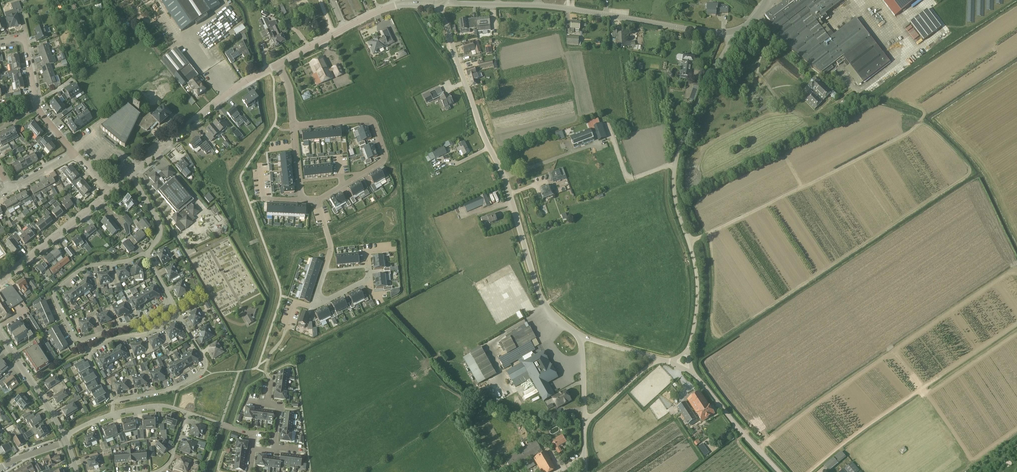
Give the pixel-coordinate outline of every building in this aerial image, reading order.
[(164,3),(183,32),(222,6),(218,0),(169,0),(164,3)] [(876,45),(856,19),(834,35),(831,31),(826,35),(816,22),(820,19),(821,21),(827,17),(825,15),(834,8),(843,1),(845,0),(787,0),(775,9),(765,16),(770,22),(764,27),(821,73),(823,72),(825,74),(833,68),(831,65),(841,58),(841,59),(836,63),(838,66),(844,62),(848,67),(850,65),(850,66),(846,69),(849,73),(853,70),(863,83),(890,62),(888,60),(889,59),(892,63),(903,54),(900,50),(901,50),(904,53),(913,46),(906,37),(896,44),(900,49),(896,44),(884,53),(888,58),(887,59),(876,45)] [(916,0),(892,0),(901,12),(916,0)] [(11,4),(11,5),(13,11),(5,13),(10,28),(15,26),(15,27),(21,25),(15,10),(21,8),(18,2),(11,4)] [(284,4),(279,6),(283,15),(288,13),(284,4)] [(716,16),(716,13),(728,13),(728,6),(718,5),(707,4),(707,16),(716,16)] [(941,27),(927,9),(910,23),(924,41),(941,27)] [(270,29),(266,18),(262,17),(268,29),(264,31),(263,29),(260,30),(263,38),(269,35),(271,39),(275,48),(280,46),(279,44),(281,43),(276,32),(273,33),(270,29)] [(491,31),(490,25),(490,17),(474,19),(473,19),(459,20),(460,30),(461,30),(461,34),(470,32),(469,29),(475,28),(478,28),(478,32),(491,31)] [(268,18),(266,18),(270,29),(273,33),(276,32),(281,43),(286,41),(282,34),(281,34),(275,20),(270,21),(269,22),(268,18)] [(909,23),(904,27),(915,40),(920,36),(909,23)] [(35,37),(36,42),(48,38),(44,27),(35,30),(37,36),(35,37)] [(368,43),(373,55),(379,52),(378,50),(383,47),(384,49),(388,46),(387,45),(394,42),(387,29),(381,32),(383,37),(379,39),(378,39),(374,41),(373,42),(373,40),(368,43)] [(612,37),(616,37),(618,37),(618,39),(615,39),(616,45),(620,45),(620,47),(626,47),(626,46),(631,46),(631,41),(626,41),(625,32),(619,32),(619,33),(617,33),(617,29),(613,29),(613,32),(612,32),(612,37)] [(567,45),(570,45),(579,45),(579,37),(566,36),(567,45)] [(462,44),(465,53),(475,49),(473,41),(462,44)] [(38,53),(38,55),(50,51),(46,42),(39,44),(40,47),(38,48),(39,51),(38,52),(39,53),(38,53)] [(235,62),(234,60),(242,55),(244,58),(249,55),(243,42),(238,44),(240,49),(234,53),(232,49),(225,54),(231,64),(235,62)] [(176,48),(161,60),(165,65),(166,67),(170,72),(174,76),(182,87),(187,83),(188,85),(196,79),(199,76),(176,48)] [(50,51),(38,55),(39,56),(40,56),(40,57),(41,57),(42,60),(52,57),(50,51)] [(9,62),(9,64),(19,63),(18,56),(17,53),(7,55),(8,58),(11,58),(12,62),(9,62)] [(691,77),(693,63),(694,57),(683,55),(682,62),(681,61),(680,65),(683,66),(682,71),(681,71),(680,78),(689,79),(689,77),(691,77)] [(52,57),(42,60),(44,64),(43,64),(43,65),(42,65),(43,67),(50,64),(51,65),(54,63),(52,57)] [(314,74),(312,75),(317,85),(332,78),(330,78),(328,73),(333,70),(336,77),(343,74),(338,65),(332,68),(332,69),(329,70),(326,69),(325,66),(327,66),(323,57),(310,64),(314,74)] [(7,72),(8,75),(20,73),(19,70),(21,70),(19,63),(9,64),(9,65),(10,71),(7,72)] [(43,67),(39,68),(39,70),(40,70),(41,71),(42,71),(43,74),(53,71),(51,65),(50,64),(43,67)] [(475,68),(466,71),(468,77),(471,86),(478,84),(476,74),(477,74),(475,68)] [(53,71),(43,74),(44,78),(44,79),(43,79),(43,81),(55,77),(53,71)] [(14,77),(15,83),(23,82),(22,75),(20,76),(20,73),(8,75),(8,78),(14,77)] [(55,77),(43,81),(44,83),(45,82),(45,83),(46,83),(48,87),(57,83),(55,77)] [(833,91),(831,93),(816,78),(808,86),(812,90),(814,92),(805,100),(814,110),(829,95),(835,100),(838,96),(833,91)] [(196,79),(188,85),(198,97),(206,91),(196,79)] [(24,89),(23,82),(15,83),(16,83),(12,84),(14,94),(20,92),(20,89),(24,89)] [(75,85),(70,88),(75,96),(80,94),(81,96),(84,94),(81,89),(78,91),(75,85)] [(67,93),(64,95),(67,100),(70,98),(70,99),(75,96),(70,88),(65,91),(67,93)] [(255,103),(254,101),(258,99),(253,91),(249,94),(250,95),(242,100),(247,108),(255,103)] [(302,96),(304,101),(310,98),(309,97),(311,97),(308,92),(304,94),(304,95),(302,96)] [(853,92),(850,95),(838,104),(840,107),(855,95),(853,92)] [(445,108),(454,104),(450,96),(449,97),(448,94),(440,97),(442,100),(441,101),(445,108)] [(50,105),(53,110),(61,104),(58,99),(55,101),(55,100),(52,103),(53,103),(50,105)] [(65,108),(61,104),(53,110),(57,114),(65,108)] [(152,117),(149,114),(143,119),(128,106),(127,107),(100,127),(103,131),(121,145),(125,147),(135,125),(147,131),(157,122),(152,117)] [(163,107),(152,117),(157,122),(159,125),(171,115),(163,107)] [(240,115),(233,108),(232,109),(231,108),(227,112),(227,113),(227,114),(234,123),(239,119),(241,121),(242,120),(245,124),(248,122),(244,116),(241,118),(239,116),(240,115)] [(87,123),(92,120),(87,112),(83,116),(82,116),(87,123)] [(83,126),(87,123),(82,116),(83,116),(81,114),(76,117),(78,119),(83,126)] [(83,126),(78,119),(74,122),(73,122),(78,129),(79,129),(83,126)] [(570,136),(571,137),(570,137),(574,148),(594,141),(593,139),(597,137),(599,141),(606,138),(601,124),(600,125),(598,119),(587,123),(590,130),(574,136),(574,135),(570,136)] [(219,120),(213,125),(220,133),(224,130),(229,126),(225,121),(222,123),(219,120)] [(28,128),(32,133),(38,128),(32,121),(24,127),(26,130),(28,128)] [(78,129),(73,122),(74,122),(74,121),(69,125),(70,127),(72,130),(74,132),(79,129),(78,129)] [(215,137),(220,133),(213,125),(206,131),(209,134),(206,136),(211,142),(216,137),(215,137)] [(360,126),(354,128),(355,132),(358,131),(360,137),(369,133),(367,127),(361,129),(360,126)] [(8,131),(11,138),(13,140),(18,138),(17,135),(13,128),(8,131)] [(38,128),(32,133),(37,138),(35,140),(36,143),(41,138),(40,136),(43,133),(44,132),(41,129),(40,130),(38,128)] [(243,137),(237,130),(233,134),(239,140),(243,137)] [(11,138),(8,131),(6,132),(5,131),(2,133),(8,143),(13,140),(11,138)] [(555,134),(557,138),(560,137),(561,140),(565,138),(562,131),(555,134)] [(362,142),(359,143),(360,146),(366,144),(365,141),(372,139),(369,133),(360,137),(362,142)] [(41,138),(36,143),(38,145),(41,143),(45,148),(51,143),(46,138),(43,141),(41,138)] [(193,150),(198,146),(203,152),(203,151),(206,155),(210,151),(212,154),(214,152),(206,142),(203,145),(198,138),(189,145),(193,150)] [(461,150),(464,156),(470,153),(464,142),(458,145),(459,147),(457,149),(458,152),(461,150)] [(51,143),(45,148),(49,153),(55,148),(51,143)] [(366,144),(360,146),(362,150),(364,149),(366,154),(376,151),(374,145),(367,147),(366,144)] [(444,147),(432,153),(436,159),(447,154),(444,147)] [(368,160),(365,161),(367,164),(372,162),(371,159),(378,157),(376,151),(366,154),(368,160)] [(28,157),(32,164),(42,159),(37,154),(36,153),(28,157)] [(186,177),(190,174),(191,173),(188,170),(194,165),(188,155),(187,155),(183,158),(183,159),(180,162),(180,163),(176,166),(181,173),(182,172),(186,177)] [(28,157),(23,160),(27,167),(32,164),(28,157)] [(17,161),(18,163),(22,170),(27,167),(23,160),(22,158),(17,161)] [(16,173),(22,170),(18,163),(16,164),(14,161),(8,165),(12,173),(15,171),(16,173)] [(185,186),(184,185),(183,183),(182,182),(180,180),(178,179),(176,177),(174,178),(172,176),(175,174),(169,166),(161,173),(162,174),(159,177),(156,173),(150,178),(155,185),(152,187),(157,193),(158,192),(176,214),(171,218),(177,224),(175,225),(181,232),(185,228),(186,229),(193,223),(190,219),(193,216),(193,217),(200,212),(194,205),(193,206),(191,203),(194,201),(185,190),(187,188),(185,186)] [(67,178),(75,171),(71,167),(68,169),(66,167),(61,171),(67,178)] [(380,169),(374,173),(380,182),(385,179),(388,183),(391,182),(388,176),(385,178),(380,169)] [(548,173),(551,181),(556,179),(557,182),(564,179),(560,169),(548,173)] [(67,178),(73,185),(81,179),(79,176),(75,171),(67,178)] [(374,173),(369,176),(374,185),(371,186),(374,191),(377,190),(375,185),(380,182),(374,173)] [(46,181),(52,190),(52,191),(55,189),(53,186),(56,184),(57,186),(61,184),(57,177),(53,179),(52,178),(46,181)] [(83,181),(81,179),(73,185),(79,192),(87,185),(83,181)] [(46,181),(41,183),(46,192),(46,193),(52,190),(46,181)] [(359,182),(353,185),(359,194),(364,191),(367,196),(370,194),(367,189),(364,191),(359,182)] [(41,183),(36,186),(40,193),(42,192),(43,194),(46,192),(41,183)] [(541,195),(543,199),(553,195),(552,191),(555,190),(552,184),(540,189),(542,194),(541,195)] [(87,185),(79,192),(82,197),(83,197),(85,199),(90,195),(88,192),(91,190),(87,185)] [(353,185),(348,189),(353,197),(350,199),(354,204),(357,202),(354,197),(359,194),(353,185)] [(41,195),(40,193),(36,186),(30,189),(33,193),(30,194),(35,203),(37,202),(35,198),(41,195)] [(27,191),(20,195),(24,203),(26,202),(27,203),(30,202),(31,203),(33,202),(27,191)] [(204,197),(209,203),(213,199),(209,193),(204,197)] [(341,193),(335,196),(340,205),(346,202),(348,207),(352,205),(348,200),(346,202),(341,193)] [(490,206),(486,194),(479,197),(463,204),(466,210),(467,212),(483,206),(484,208),(490,206)] [(20,195),(15,198),(19,207),(24,204),(24,203),(20,195)] [(73,200),(69,195),(64,199),(67,202),(63,205),(67,211),(73,206),(70,202),(73,200)] [(129,210),(126,212),(137,204),(135,201),(133,203),(131,200),(128,196),(119,204),(120,204),(122,202),(125,205),(127,207),(129,210)] [(335,196),(330,199),(335,208),(332,210),(335,215),(338,213),(335,208),(340,205),(335,196)] [(15,198),(9,201),(14,209),(19,207),(15,198)] [(15,211),(14,209),(9,201),(4,204),(5,205),(2,207),(9,219),(12,217),(10,214),(15,212),(15,211)] [(53,205),(56,210),(52,213),(57,219),(63,214),(62,213),(65,212),(57,202),(53,205)] [(42,221),(47,227),(53,222),(55,220),(48,211),(45,213),(47,217),(42,221)] [(487,217),(487,216),(481,218),(483,223),(489,221),(490,224),(497,221),(495,214),(487,217)] [(112,236),(119,230),(109,216),(101,222),(112,236)] [(122,219),(126,223),(129,227),(133,224),(127,216),(122,219)] [(19,218),(11,223),(13,227),(17,224),(21,221),(19,218)] [(136,220),(133,223),(139,231),(142,228),(145,232),(150,228),(147,223),(146,219),(142,221),(142,222),(139,224),(136,220)] [(41,232),(47,227),(42,221),(36,226),(34,222),(31,225),(38,234),(41,232)] [(28,228),(23,232),(30,241),(35,237),(33,234),(35,232),(30,225),(27,227),(28,228)] [(87,239),(93,234),(94,235),(96,233),(99,236),(102,234),(98,228),(95,230),(92,226),(85,232),(86,234),(84,235),(87,239)] [(30,241),(23,232),(22,231),(20,233),(22,236),(20,238),(17,235),(14,237),(18,241),(20,239),(25,245),(30,241)] [(131,236),(129,238),(133,244),(136,242),(137,243),(145,237),(141,232),(133,238),(131,236)] [(19,244),(12,236),(12,235),(6,240),(9,243),(6,245),(13,254),(19,249),(17,246),(19,244)] [(76,247),(78,245),(81,248),(85,246),(85,247),(88,245),(83,239),(81,241),(78,237),(72,242),(76,247)] [(133,244),(129,238),(126,240),(125,239),(121,242),(123,245),(122,245),(121,247),(124,250),(125,249),(129,253),(134,249),(131,246),(133,244)] [(68,247),(64,250),(71,258),(75,255),(68,247)] [(158,255),(162,264),(171,259),(164,248),(159,251),(160,254),(158,255)] [(56,250),(50,254),(61,268),(69,261),(66,257),(59,263),(56,260),(61,256),(56,250)] [(53,274),(61,268),(50,254),(44,259),(49,266),(51,264),(53,267),(50,270),(53,274)] [(311,259),(308,265),(320,269),(322,262),(321,261),(321,262),(313,259),(312,259),(311,259)] [(135,270),(132,271),(135,280),(140,280),(139,275),(143,273),(141,269),(143,268),(141,261),(136,262),(137,264),(133,266),(135,270)] [(45,272),(49,278),(52,276),(45,263),(42,266),(41,265),(37,268),(37,269),(36,270),(38,272),(39,271),(42,275),(45,272)] [(166,276),(169,281),(171,280),(173,283),(181,279),(174,264),(165,269),(168,274),(166,276)] [(308,265),(306,272),(317,276),(320,269),(308,265)] [(128,268),(122,270),(125,279),(128,278),(131,283),(135,280),(132,271),(129,272),(128,268)] [(117,276),(114,277),(114,278),(116,284),(120,283),(125,282),(125,279),(122,270),(116,272),(117,274),(117,276)] [(101,286),(106,284),(103,272),(97,273),(99,280),(96,281),(98,289),(101,288),(101,286)] [(104,272),(103,272),(106,284),(112,283),(112,285),(116,284),(114,277),(111,278),(110,273),(104,274),(104,272)] [(306,272),(304,279),(315,282),(317,276),(306,272)] [(86,278),(82,281),(90,292),(94,289),(92,287),(93,285),(94,287),(97,285),(95,279),(95,278),(91,281),(90,280),(88,281),(86,278)] [(29,289),(27,286),(27,285),(23,279),(16,284),(21,291),(21,290),(24,294),(25,293),(27,296),(31,293),(29,290),(29,289)] [(304,279),(302,285),(313,289),(315,282),(304,279)] [(34,290),(38,287),(32,280),(29,283),(34,290)] [(83,283),(78,286),(84,294),(88,290),(90,292),(82,281),(83,283)] [(173,289),(178,298),(186,293),(185,290),(187,289),(183,281),(177,284),(179,287),(173,289)] [(149,288),(156,300),(160,298),(158,294),(160,293),(157,287),(155,289),(153,285),(149,288)] [(302,285),(300,292),(301,292),(311,295),(313,289),(302,285)] [(12,286),(0,294),(0,304),(2,302),(3,303),(4,304),(8,311),(9,310),(13,307),(23,301),(12,286)] [(78,286),(73,290),(79,297),(84,294),(78,286)] [(150,290),(145,293),(150,301),(155,298),(156,300),(149,288),(150,290)] [(67,291),(75,303),(74,301),(79,297),(73,290),(69,293),(67,291)] [(360,290),(354,293),(359,302),(364,299),(365,302),(369,300),(366,295),(363,296),(360,290)] [(71,305),(75,303),(67,291),(63,294),(65,297),(63,299),(67,304),(69,303),(71,305)] [(300,292),(298,299),(299,299),(299,300),(308,302),(308,303),(309,303),(311,295),(301,292),(300,292)] [(145,293),(140,296),(144,304),(150,301),(145,293)] [(354,293),(349,296),(352,302),(349,304),(351,309),(355,307),(354,305),(359,302),(354,293)] [(133,297),(140,309),(139,307),(144,304),(140,296),(135,299),(133,297)] [(136,311),(140,309),(133,297),(129,299),(131,302),(129,304),(132,309),(134,308),(136,311)] [(342,299),(337,302),(341,311),(342,312),(347,309),(348,311),(351,309),(349,304),(346,305),(342,299)] [(118,306),(124,317),(130,314),(126,308),(129,307),(125,300),(122,301),(123,303),(118,306)] [(39,310),(47,306),(45,301),(40,303),(40,304),(36,305),(34,306),(35,309),(37,308),(39,310)] [(337,302),(332,305),(335,311),(332,312),(334,318),(338,316),(336,313),(341,311),(337,302)] [(9,310),(8,311),(4,304),(3,303),(0,305),(0,313),(4,320),(12,315),(9,310)] [(40,313),(41,315),(49,312),(47,306),(39,310),(36,311),(37,314),(40,313)] [(112,307),(109,308),(112,315),(115,314),(117,318),(123,315),(124,317),(118,306),(113,308),(112,307)] [(112,315),(109,308),(106,309),(107,311),(102,314),(105,323),(111,321),(110,316),(112,315)] [(326,308),(320,311),(325,321),(331,318),(331,319),(334,318),(332,312),(328,314),(326,308)] [(193,326),(199,323),(197,320),(202,317),(197,309),(189,314),(191,317),(188,318),(193,326)] [(95,311),(92,314),(95,322),(98,321),(100,325),(105,323),(102,314),(99,315),(95,311)] [(320,311),(315,313),(318,319),(315,321),(318,326),(321,325),(320,324),(325,321),(320,311)] [(49,312),(41,315),(38,316),(39,319),(42,318),(43,320),(52,317),(49,312)] [(87,319),(84,319),(88,332),(87,329),(93,328),(92,323),(95,322),(92,314),(90,314),(88,314),(87,319)] [(300,321),(298,326),(304,328),(308,316),(302,314),(301,318),(300,317),(299,321),(300,321)] [(52,317),(43,320),(40,322),(42,324),(44,323),(46,326),(51,324),(50,323),(54,322),(52,317)] [(82,333),(88,332),(84,319),(79,321),(78,319),(75,320),(77,328),(80,327),(82,333)] [(20,322),(7,330),(9,333),(11,332),(12,334),(11,335),(11,336),(13,334),(14,337),(13,337),(14,340),(14,341),(16,340),(17,342),(16,343),(18,346),(28,339),(29,340),(33,338),(30,333),(28,335),(20,322)] [(169,327),(170,329),(175,338),(178,336),(179,337),(183,339),(186,337),(179,326),(176,327),(174,324),(169,327)] [(198,335),(203,343),(211,338),(210,335),(212,333),(207,325),(200,330),(202,332),(198,335)] [(50,334),(51,336),(59,332),(56,327),(52,329),(52,330),(48,332),(46,333),(47,335),(50,334)] [(167,336),(164,338),(169,346),(168,344),(172,342),(171,341),(175,338),(170,329),(169,327),(170,329),(165,332),(167,336)] [(507,355),(500,359),(505,369),(511,366),(510,365),(535,351),(530,342),(536,339),(529,327),(522,331),(520,329),(505,337),(507,340),(501,344),(507,355)] [(59,332),(51,336),(49,338),(50,340),(52,339),(54,341),(62,337),(59,332)] [(159,335),(154,338),(158,347),(161,345),(165,349),(169,346),(164,338),(161,339),(159,335)] [(55,344),(57,346),(65,341),(62,337),(54,341),(51,343),(53,345),(55,344)] [(150,345),(147,346),(150,353),(154,352),(154,351),(159,349),(158,347),(154,338),(148,340),(150,345)] [(65,341),(57,346),(54,347),(55,350),(58,348),(60,352),(64,349),(64,348),(67,346),(65,341)] [(40,346),(37,342),(33,345),(34,346),(23,353),(25,356),(26,355),(28,357),(26,358),(27,358),(28,358),(29,359),(28,360),(32,366),(33,365),(34,367),(33,368),(35,368),(36,370),(35,370),(37,373),(49,365),(38,348),(40,346)] [(208,351),(213,359),(221,354),(220,351),(222,350),(217,342),(212,345),(213,348),(208,351)] [(135,357),(140,355),(136,343),(130,345),(132,352),(130,353),(132,360),(136,359),(135,357)] [(136,343),(140,355),(146,353),(146,355),(150,353),(147,346),(144,347),(143,343),(137,345),(136,343)] [(121,345),(116,347),(123,359),(127,357),(126,355),(128,354),(124,347),(122,348),(121,345)] [(117,349),(112,352),(117,360),(122,357),(123,359),(116,347),(117,349)] [(496,375),(480,347),(469,353),(470,354),(463,358),(479,385),(496,375)] [(191,350),(187,353),(195,365),(199,362),(197,359),(199,358),(195,352),(193,353),(191,350)] [(520,364),(507,372),(512,381),(512,380),(515,385),(530,377),(531,379),(544,402),(555,396),(548,384),(558,378),(550,364),(548,360),(543,351),(536,356),(533,354),(531,357),(532,358),(525,362),(523,358),(518,360),(520,364)] [(112,352),(107,355),(112,363),(117,360),(112,352)] [(188,355),(183,358),(188,366),(193,363),(194,365),(195,365),(187,353),(188,355)] [(101,356),(108,368),(107,366),(112,363),(107,355),(102,358),(101,356)] [(104,371),(108,368),(101,356),(97,359),(99,362),(96,363),(100,370),(102,368),(104,371)] [(183,358),(178,361),(183,369),(188,366),(183,358)] [(78,374),(90,368),(88,365),(86,366),(83,361),(74,366),(76,370),(78,370),(80,373),(78,374)] [(172,362),(179,374),(180,374),(178,372),(183,369),(178,361),(173,364),(172,362)] [(175,377),(179,374),(172,362),(168,365),(170,368),(168,369),(171,375),(173,374),(175,377)] [(159,381),(159,382),(165,379),(163,373),(165,372),(162,364),(159,366),(160,368),(155,370),(159,381)] [(90,368),(78,374),(83,382),(84,381),(94,375),(92,373),(91,374),(88,369),(90,368)] [(155,370),(149,372),(148,370),(145,371),(148,379),(151,378),(153,382),(155,381),(155,383),(159,381),(155,370)] [(143,374),(138,376),(141,386),(147,384),(145,380),(148,379),(145,371),(142,372),(143,374)] [(94,375),(84,381),(86,385),(85,385),(87,390),(97,384),(94,379),(96,378),(94,375)] [(5,385),(8,388),(9,387),(11,390),(18,384),(11,376),(9,378),(7,376),(0,382),(0,386),(2,388),(5,385)] [(141,386),(138,376),(132,378),(131,376),(128,377),(130,384),(133,384),(135,388),(137,387),(137,389),(141,387),(141,386)] [(51,388),(53,392),(65,385),(62,380),(59,382),(56,377),(45,385),(48,390),(51,388)] [(117,395),(123,394),(120,381),(117,382),(114,377),(111,380),(110,380),(113,389),(115,388),(117,395)] [(125,380),(120,381),(123,394),(123,391),(129,390),(128,385),(130,384),(128,377),(125,378),(125,380)] [(99,389),(97,384),(87,390),(90,394),(91,393),(93,397),(103,391),(101,388),(99,389)] [(68,389),(65,385),(53,392),(56,396),(53,398),(57,403),(68,396),(64,391),(68,389)] [(103,391),(93,397),(95,400),(94,401),(96,405),(106,400),(103,395),(105,394),(103,391)] [(566,391),(552,399),(558,409),(571,401),(566,391)] [(285,401),(286,394),(275,392),(275,400),(285,401)] [(688,400),(694,410),(694,409),(696,412),(702,408),(702,409),(708,405),(700,392),(688,400)] [(14,400),(22,409),(30,403),(22,393),(14,400)] [(69,402),(68,402),(69,405),(62,410),(66,417),(75,411),(78,410),(73,403),(81,398),(79,395),(69,402)] [(680,413),(689,408),(685,402),(677,408),(680,413)] [(694,409),(694,410),(702,422),(714,414),(708,405),(702,409),(702,408),(696,412),(694,409)] [(245,419),(252,420),(253,409),(246,408),(245,419)] [(689,408),(680,413),(688,425),(688,424),(691,428),(698,424),(696,420),(696,419),(689,408)] [(170,425),(170,424),(176,426),(178,420),(172,418),(173,415),(167,413),(166,416),(167,417),(165,422),(167,423),(167,424),(170,425)] [(31,415),(31,416),(25,419),(28,424),(29,423),(32,428),(39,424),(38,422),(41,420),(38,415),(33,418),(31,415)] [(128,421),(131,432),(137,431),(134,419),(130,420),(131,421),(128,421)] [(124,433),(131,432),(128,421),(126,422),(125,421),(122,421),(124,433)] [(108,427),(112,437),(118,435),(114,424),(110,425),(111,426),(108,427)] [(198,437),(199,435),(202,436),(205,427),(199,424),(198,427),(192,425),(189,434),(198,437)] [(31,429),(33,432),(35,431),(39,438),(46,434),(48,433),(44,426),(40,428),(38,425),(31,429)] [(107,440),(112,437),(108,427),(106,428),(106,427),(102,428),(107,440)] [(20,439),(23,437),(22,436),(18,429),(12,433),(15,437),(13,439),(18,447),(23,444),(20,439)] [(98,437),(96,431),(88,434),(90,437),(85,438),(86,441),(84,442),(86,447),(91,445),(90,443),(96,441),(95,438),(98,437)] [(291,443),(292,435),(281,434),(280,441),(291,443)] [(562,452),(559,447),(567,443),(565,440),(567,439),(564,434),(556,439),(557,441),(554,442),(554,443),(552,444),(558,454),(562,452)] [(159,449),(164,454),(168,449),(164,445),(166,443),(161,438),(159,441),(160,442),(155,446),(157,447),(157,448),(159,450),(159,449)] [(190,454),(191,451),(193,452),(196,443),(190,441),(189,444),(184,442),(181,451),(190,454)] [(539,455),(534,459),(541,471),(552,471),(556,470),(550,460),(551,459),(546,451),(543,453),(536,441),(505,459),(511,470),(538,454),(539,455)] [(237,442),(236,449),(247,450),(247,443),(237,442)] [(6,454),(5,454),(12,450),(8,443),(0,448),(0,456),(1,457),(6,454)] [(834,458),(824,466),(828,471),(829,471),(846,458),(842,452),(834,458)] [(45,467),(48,466),(49,467),(55,465),(55,464),(61,462),(58,455),(53,457),(52,456),(45,458),(46,459),(42,460),(45,467)] [(87,469),(88,471),(90,470),(93,469),(92,467),(99,465),(98,463),(101,462),(99,455),(92,458),(92,460),(87,462),(88,465),(86,465),(87,469)] [(257,466),(264,467),(266,457),(258,456),(257,466)] [(184,471),(185,469),(187,470),(190,461),(184,459),(183,461),(178,459),(175,468),(184,471)] [(852,462),(844,469),(846,471),(858,471),(859,471),(852,462)] [(25,466),(28,471),(35,471),(30,463),(25,466)] [(43,470),(39,464),(35,466),(38,471),(39,471),(43,470)]
